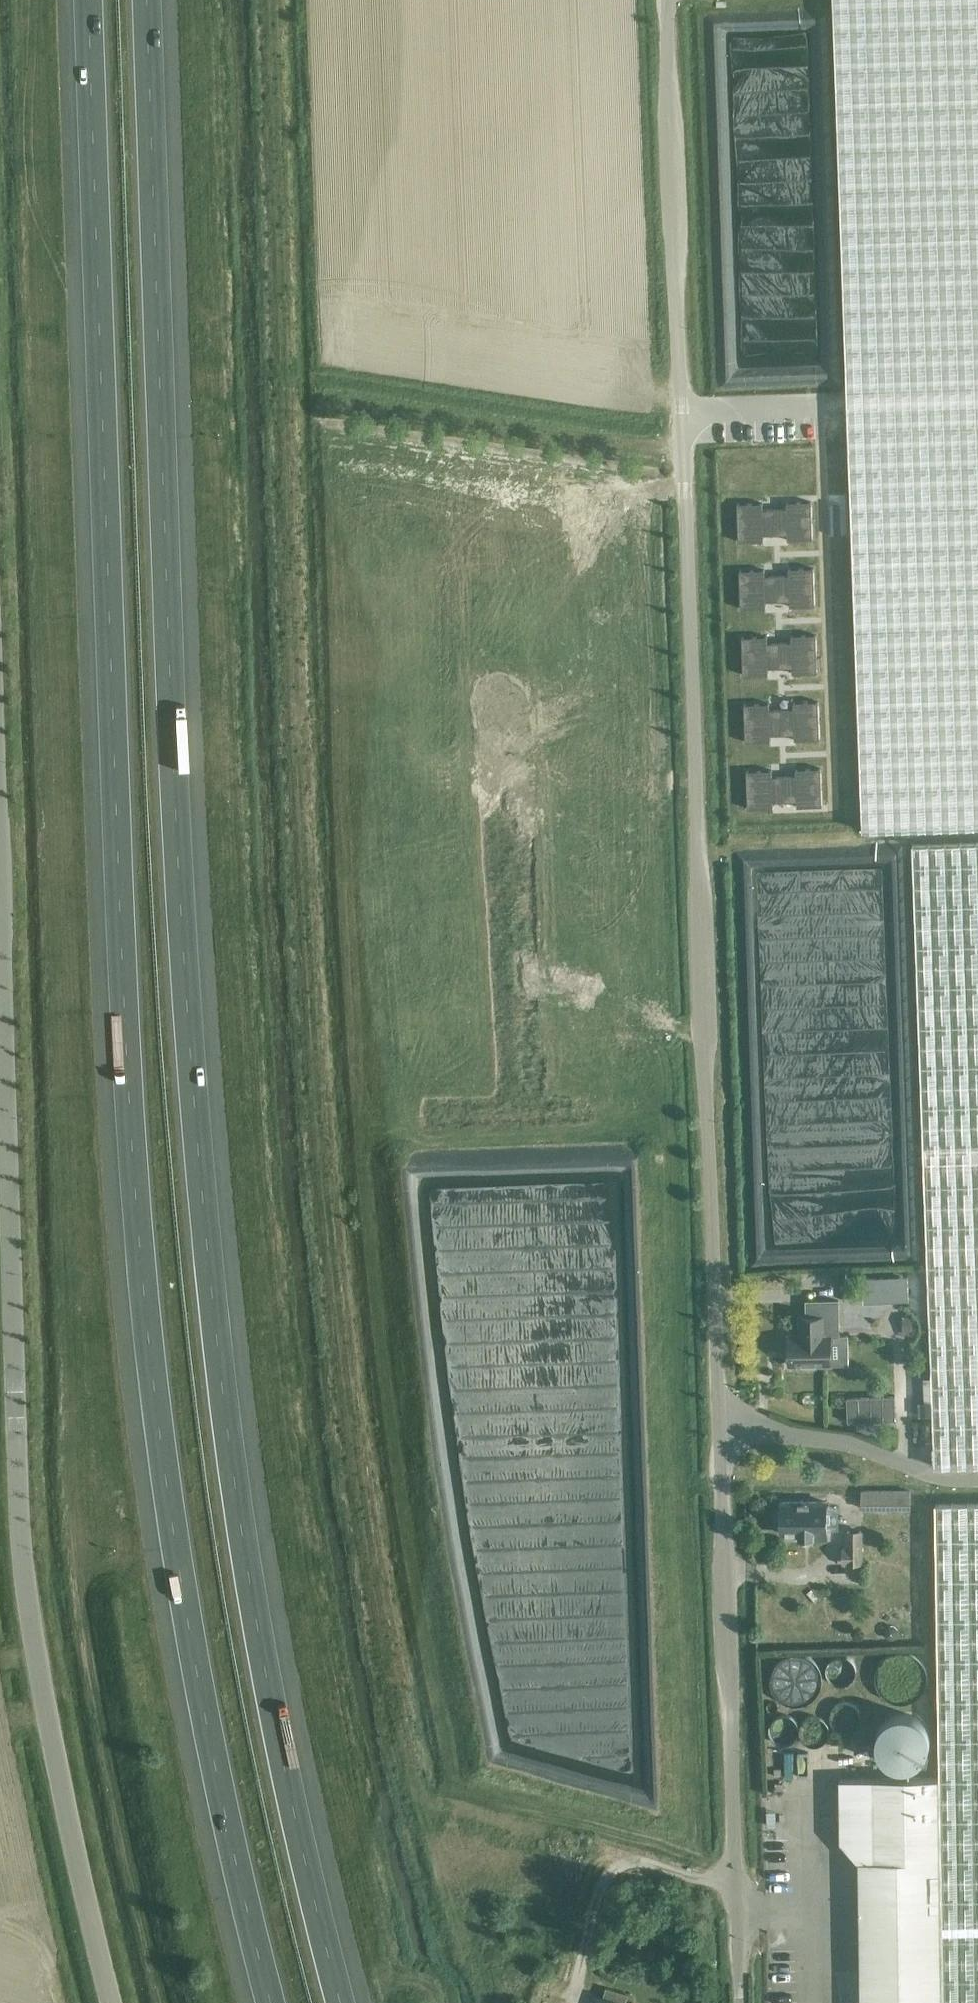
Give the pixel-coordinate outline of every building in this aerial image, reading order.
[(863,830),(977,826),(977,0),(834,0),(863,830)] [(787,508),(775,508),(776,521),(813,520),(812,501),(787,502),(787,508)] [(763,503),(738,504),(738,522),(776,521),(775,508),(763,509),(763,503)] [(813,520),(776,521),(776,534),(788,533),(788,539),(813,538),(813,520)] [(776,521),(738,522),(739,541),(764,540),(764,534),(776,534),(776,521)] [(789,575),(777,575),(778,588),(815,587),(814,568),(789,569),(789,575)] [(765,569),(740,570),(741,589),(778,588),(777,575),(766,575),(765,569)] [(815,587),(778,588),(778,600),(790,600),(790,606),(816,605),(815,587)] [(778,588),(741,589),(741,608),(767,607),(767,601),(778,600),(778,588)] [(792,641),(780,642),(780,655),(817,653),(817,634),(791,635),(792,641)] [(768,636),(742,637),(743,656),(780,655),(780,642),(768,642),(768,636)] [(817,653),(780,655),(781,667),(792,667),(793,673),(818,672),(818,667),(818,657),(817,653)] [(780,655),(743,656),(744,675),(769,674),(769,668),(781,667),(780,655)] [(794,708),(782,709),(782,721),(820,720),(819,701),(794,702),(794,708)] [(770,703),(745,704),(745,723),(782,721),(782,709),(770,709),(770,703)] [(820,720),(782,721),(783,734),(795,734),(795,740),(820,739),(820,720)] [(782,721),(745,723),(746,741),(771,741),(771,734),(783,734),(782,721)] [(796,775),(784,776),(785,788),(822,787),(821,768),(796,769),(796,775)] [(772,770),(747,771),(748,790),(785,788),(784,776),(773,776),(772,770)] [(822,787),(785,788),(785,801),(797,801),(797,807),(823,806),(822,787)] [(785,788),(748,790),(748,808),(774,808),(773,801),(785,801),(785,788)] [(912,844),(935,1466),(977,1464),(977,841),(912,844)] [(802,1335),(789,1335),(789,1364),(803,1364),(803,1367),(817,1366),(817,1364),(832,1363),(831,1337),(840,1337),(840,1299),(818,1299),(808,1299),(808,1316),(800,1316),(801,1331),(802,1331),(802,1335)] [(911,1490),(863,1490),(863,1508),(911,1508),(911,1490)] [(827,1502),(782,1502),(782,1533),(801,1533),(801,1538),(814,1538),(827,1538),(827,1502)] [(936,1503),(940,1778),(874,1779),(839,1779),(840,1840),(860,1861),(862,2002),(977,2002),(977,1503),(936,1503)] [(844,1563),(862,1562),(862,1531),(848,1531),(848,1548),(844,1548),(844,1563)] [(924,1684),(925,1676),(924,1668),(921,1663),(919,1661),(914,1657),(909,1655),(906,1655),(899,1655),(894,1657),(891,1660),(888,1663),(886,1667),(884,1671),(884,1676),(885,1683),(887,1687),(890,1691),(894,1694),(897,1695),(904,1697),(912,1695),(917,1693),(919,1690),(922,1687),(924,1684)] [(813,1683),(814,1678),(813,1671),(811,1667),(808,1663),(801,1659),(794,1657),(786,1657),(782,1659),(778,1662),(775,1665),(772,1669),(771,1674),(770,1678),(771,1685),(773,1690),(776,1693),(778,1696),(783,1699),(787,1700),(791,1700),(797,1700),(801,1699),(807,1694),(812,1687),(813,1683)] [(924,1723),(921,1719),(917,1717),(913,1715),(908,1714),(904,1713),(899,1714),(895,1715),(890,1717),(887,1720),(883,1723),(881,1727),(879,1731),(877,1736),(877,1740),(877,1745),(879,1749),(881,1754),(883,1757),(887,1761),(890,1763),(895,1765),(899,1767),(904,1767),(908,1767),(913,1765),(917,1763),(921,1761),(924,1757),(927,1754),(929,1749),(930,1745),(931,1740),(930,1736),(929,1731),(927,1727),(924,1723)] [(860,1732),(858,1732),(857,1732),(856,1733),(855,1733),(854,1734),(853,1735),(852,1736),(852,1737),(851,1738),(851,1739),(851,1740),(852,1742),(852,1743),(853,1744),(854,1745),(856,1746),(857,1746),(858,1746),(860,1746),(861,1746),(862,1745),(863,1745),(864,1744),(865,1743),(865,1742),(865,1740),(865,1739),(865,1738),(865,1737),(865,1736),(864,1735),(863,1734),(862,1733),(861,1732),(860,1732)] [(611,2002),(639,2002),(640,1999),(614,1992),(611,2002)]
